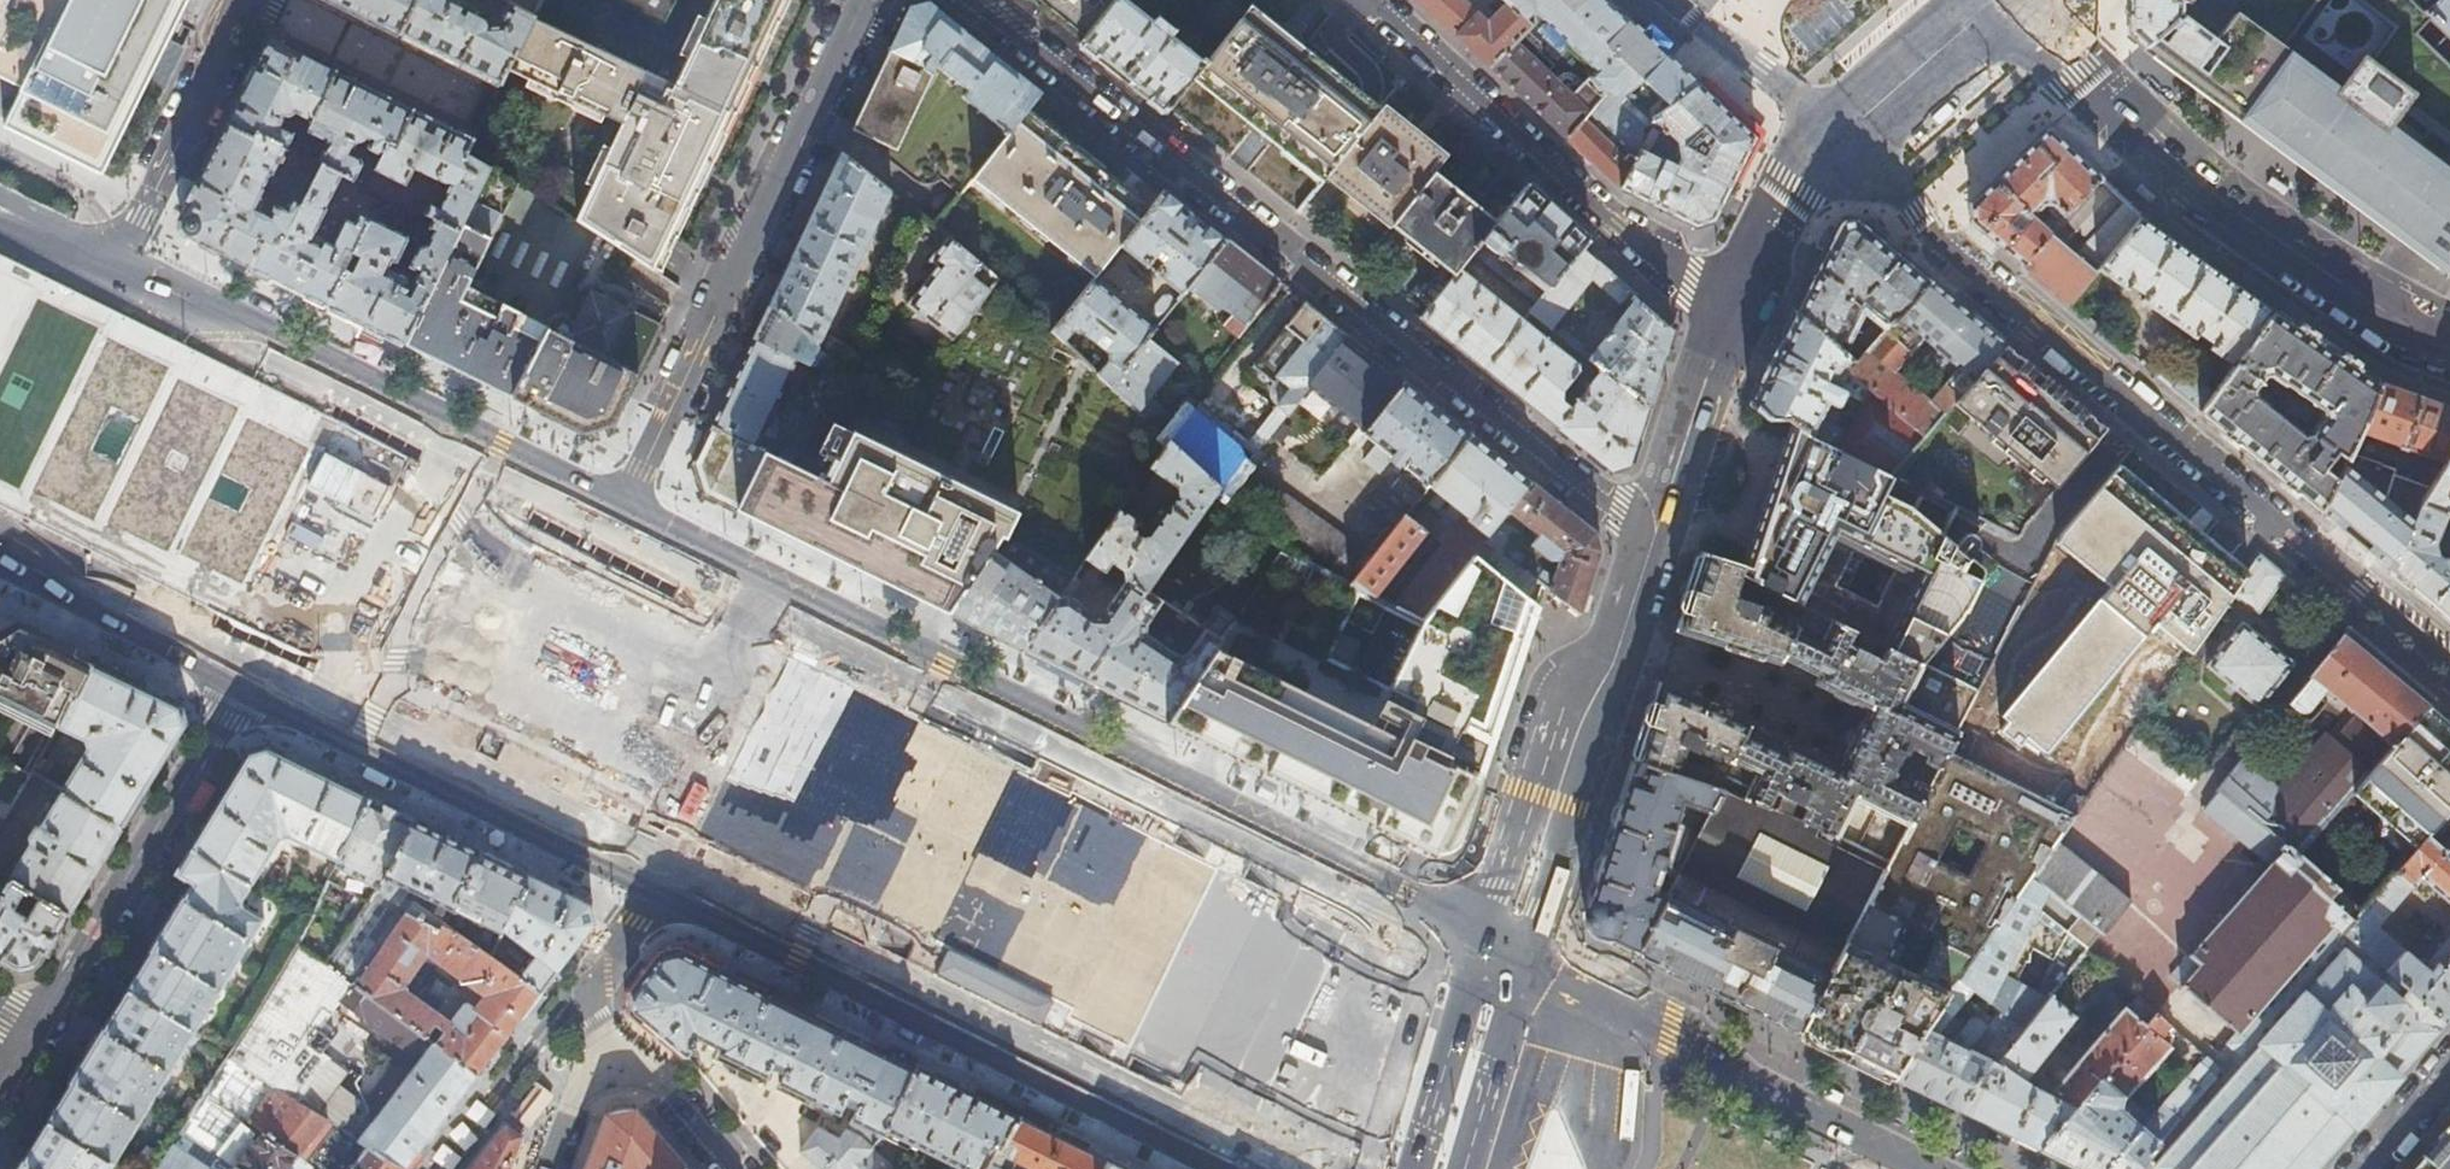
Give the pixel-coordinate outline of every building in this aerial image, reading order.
[(26,89),(7,127),(119,184),(188,47),(171,38),(190,0),(0,0),(0,76),(26,89)] [(348,8),(402,35),(420,0),(332,0),(348,8)] [(539,18),(511,5),(500,25),(485,26),(483,20),(464,10),(467,5),(456,0),(420,0),(402,35),(443,55),(504,85),(512,69),(539,19),(539,18)] [(675,84),(539,19),(512,69),(623,122),(578,219),(592,227),(656,266),(667,244),(680,216),(699,176),(723,124),(753,59),(777,9),(781,0),(714,0),(675,84)] [(663,24),(677,0),(629,0),(663,24)] [(1065,26),(1085,42),(1117,0),(1034,0),(1065,26)] [(1081,46),(1167,114),(1197,77),(1210,59),(1206,55),(1204,59),(1174,35),(1178,29),(1160,15),(1156,20),(1129,0),(1117,0),(1085,42),(1081,46)] [(1467,44),(1493,68),(1528,31),(1533,26),(1526,19),(1509,2),(1490,21),(1468,0),(1419,0),(1467,44)] [(1509,2),(1526,19),(1535,10),(1555,30),(1550,36),(1563,47),(1572,38),(1580,46),(1567,58),(1572,62),(1582,71),(1602,50),(1633,19),(1614,1),(1613,0),(1507,0),(1509,2)] [(2131,10),(2130,33),(2146,48),(2183,15),(2183,4),(2187,4),(2191,0),(2131,0),(2131,10)] [(2163,73),(2203,103),(2258,144),(2297,172),(2352,213),(2361,202),(2412,130),(2449,82),(2449,34),(2427,12),(2415,0),(2359,0),(2390,24),(2341,88),(2284,46),(2319,0),(2199,0),(2183,15),(2146,48),(2168,68),(2163,73)] [(2427,12),(2449,34),(2449,0),(2438,0),(2427,12)] [(1029,109),(1039,96),(1042,92),(931,2),(923,4),(913,7),(896,43),(874,89),(868,102),(855,130),(898,150),(923,93),(926,94),(932,88),(938,79),(934,75),(941,66),(966,88),(956,100),(962,105),(967,99),(1009,134),(1029,109)] [(1279,35),(1249,9),(1210,59),(1197,77),(1224,98),(1290,149),(1328,178),(1376,118),(1357,101),(1338,85),(1294,47),(1295,46),(1298,47),(1303,41),(1302,40),(1303,35),(1297,30),(1288,23),(1285,26),(1284,25),(1279,31),(1280,33),(1279,35)] [(1652,37),(1633,19),(1602,50),(1614,62),(1595,83),(1607,94),(1623,108),(1631,100),(1650,80),(1673,57),(1652,37)] [(1528,31),(1493,68),(1568,138),(1587,117),(1607,94),(1595,83),(1582,71),(1572,62),(1557,78),(1527,51),(1534,43),(1532,34),(1528,31)] [(314,118),(339,69),(303,52),(276,38),(272,39),(230,123),(259,137),(262,131),(289,144),(295,131),(282,123),(285,115),(295,112),(297,110),(314,118)] [(1686,69),(1673,57),(1650,80),(1660,90),(1641,110),(1631,100),(1623,108),(1643,127),(1654,119),(1702,85),(1689,72),(1686,69)] [(398,145),(416,108),(370,85),(339,69),(314,118),(309,129),(326,138),(329,143),(320,160),(324,162),(344,172),(356,179),(365,162),(362,155),(354,150),(360,139),(367,137),(373,140),(372,143),(373,147),(385,153),(391,141),(398,145)] [(1710,81),(1704,87),(1702,85),(1654,119),(1674,139),(1667,154),(1668,155),(1666,159),(1642,147),(1621,187),(1646,195),(1691,210),(1702,214),(1718,219),(1737,180),(1743,182),(1752,163),(1763,140),(1758,137),(1755,136),(1759,130),(1739,111),(1740,109),(1727,97),(1710,81)] [(2448,271),(2449,269),(2449,168),(2449,167),(2449,82),(2412,130),(2361,202),(2380,215),(2447,264),(2444,269),(2448,271)] [(468,155),(477,139),(437,119),(416,108),(398,145),(391,141),(385,153),(377,167),(410,183),(418,167),(454,185),(443,207),(434,202),(428,214),(434,217),(461,231),(492,167),(491,167),(468,155)] [(1415,135),(1383,108),(1376,118),(1328,178),(1326,180),(1355,203),(1389,231),(1393,225),(1435,171),(1445,159),(1415,135)] [(1091,159),(1029,109),(1009,134),(973,179),(1022,219),(1035,230),(1095,277),(1122,244),(1152,208),(1091,159)] [(1587,117),(1568,138),(1608,175),(1626,154),(1587,117)] [(259,137),(230,123),(184,217),(190,234),(253,266),(266,238),(278,244),(282,236),(286,237),(312,185),(302,181),(291,205),(281,200),(275,213),(265,208),(266,204),(266,202),(266,201),(265,200),(265,198),(264,197),(263,196),(261,195),(273,172),(275,173),(289,144),(262,131),(259,137)] [(1973,205),(1974,213),(1974,221),(2072,303),(2100,269),(2143,218),(2051,129),(1973,205)] [(892,191),(844,152),(827,189),(792,262),(771,306),(818,345),(892,191)] [(330,304),(373,217),(361,212),(357,221),(348,217),(334,243),(316,234),(330,205),(328,204),(344,172),(324,162),(312,185),(286,237),(282,236),(278,244),(266,238),(253,266),(330,304)] [(470,286),(519,183),(492,167),(461,231),(407,342),(514,395),(547,325),(553,312),(563,291),(535,277),(519,311),(470,286)] [(1465,195),(1435,171),(1393,225),(1430,255),(1456,275),(1461,269),(1475,251),(1484,240),(1498,222),(1465,195)] [(1529,183),(1525,188),(1498,222),(1484,240),(1518,267),(1510,279),(1541,303),(1586,247),(1592,241),(1563,214),(1529,183)] [(1165,191),(1163,193),(1152,208),(1122,244),(1137,255),(1134,259),(1146,268),(1149,266),(1183,293),(1188,287),(1226,239),(1165,191)] [(386,332),(407,342),(461,231),(434,217),(431,224),(432,229),(435,231),(429,244),(419,248),(410,266),(419,270),(411,286),(386,273),(392,260),(397,262),(410,236),(380,220),(383,213),(377,209),(373,217),(330,304),(365,321),(386,332)] [(2274,309),(2143,218),(2100,269),(2127,289),(2132,284),(2147,295),(2144,299),(2171,318),(2196,336),(2200,331),(2215,342),(2212,347),(2236,364),(2274,309)] [(1810,286),(1797,311),(1838,348),(1857,304),(1856,303),(1857,298),(1869,309),(1891,324),(1930,281),(1856,220),(1840,225),(1832,240),(1810,286)] [(980,262),(949,236),(931,258),(939,265),(910,303),(953,336),(989,290),(981,284),(983,281),(975,275),(973,278),(970,276),(981,262),(980,262)] [(681,272),(691,246),(674,239),(664,266),(681,272)] [(1281,282),(1226,239),(1188,287),(1218,312),(1222,307),(1246,325),(1281,282)] [(1639,296),(1586,247),(1541,303),(1533,313),(1554,330),(1596,280),(1621,304),(1625,300),(1633,308),(1593,360),(1607,371),(1650,405),(1658,377),(1673,330),(1638,297),(1639,296)] [(1456,275),(1423,318),(1458,346),(1487,369),(1526,321),(1461,269),(1456,275)] [(1094,278),(1052,329),(1065,341),(1071,333),(1081,331),(1108,353),(1108,361),(1098,372),(1111,384),(1149,337),(1156,328),(1094,278)] [(1954,403),(2006,344),(1988,328),(1950,297),(1930,281),(1891,324),(1855,363),(1847,356),(1841,363),(1926,436),(1954,403)] [(514,395),(586,431),(602,426),(616,422),(661,323),(591,290),(569,336),(547,325),(514,395)] [(1155,315),(1161,321),(1178,299),(1171,294),(1164,295),(1153,308),(1155,315)] [(1180,423),(1167,438),(1171,441),(1220,487),(1224,490),(1271,432),(1283,417),(1309,385),(1349,336),(1305,301),(1286,326),(1255,366),(1273,381),(1272,383),(1271,386),(1270,388),(1270,390),(1270,392),(1270,395),(1271,399),(1272,401),(1273,402),(1274,403),(1275,405),(1245,445),(1233,436),(1224,448),(1217,442),(1220,438),(1189,411),(1180,423)] [(799,359),(809,364),(818,345),(771,306),(764,321),(755,339),(799,359)] [(2351,451),(2361,429),(2368,413),(2380,380),(2373,378),(2274,309),(2236,364),(2218,390),(2203,411),(2323,511),(2345,464),(2349,455),(2351,451)] [(1838,348),(1797,311),(1782,341),(1764,377),(1762,382),(1752,401),(1771,420),(1792,419),(1796,422),(1809,432),(1813,435),(1891,475),(1926,436),(1841,363),(1847,356),(1838,348)] [(382,339),(386,332),(365,321),(361,329),(382,339)] [(1607,371),(1587,394),(1574,384),(1582,373),(1581,365),(1526,321),(1487,369),(1543,414),(1615,471),(1622,468),(1630,465),(1632,458),(1639,460),(1646,438),(1640,436),(1645,418),(1650,405),(1607,371)] [(1577,335),(1571,343),(1584,353),(1589,346),(1577,335)] [(1440,409),(1349,336),(1309,385),(1363,430),(1361,432),(1377,445),(1365,460),(1382,473),(1398,452),(1404,456),(1395,468),(1400,472),(1404,467),(1430,486),(1471,434),(1440,409)] [(1156,427),(1167,438),(1180,423),(1150,395),(1178,360),(1149,337),(1111,384),(1138,410),(1156,427)] [(746,358),(735,381),(779,402),(799,359),(755,339),(746,358)] [(1954,403),(2057,487),(2109,428),(2006,344),(1954,403)] [(2165,363),(2156,373),(2203,411),(2218,390),(2189,368),(2181,377),(2165,363)] [(2422,395),(2380,380),(2368,413),(2361,429),(2404,445),(2422,395)] [(779,402),(735,381),(723,406),(715,424),(758,444),(779,402)] [(2422,395),(2404,445),(2447,461),(2449,451),(2449,406),(2422,395)] [(1891,649),(1922,664),(1966,616),(1987,577),(1989,573),(1989,569),(1988,565),(1987,561),(1986,558),(1947,539),(1910,511),(1884,499),(1893,478),(1807,438),(1809,432),(1796,422),(1781,463),(1754,535),(1743,566),(1740,576),(1752,582),(1791,600),(1795,602),(1834,527),(1933,574),(1891,649)] [(779,453),(758,444),(715,424),(693,469),(697,478),(700,487),(807,540),(871,571),(952,611),(993,549),(996,551),(1007,537),(1009,537),(1021,511),(939,472),(876,441),(856,431),(830,482),(777,456),(779,453)] [(1532,483),(1471,434),(1430,486),(1467,514),(1396,605),(1426,620),(1476,554),(1488,540),(1503,520),(1510,512),(1532,483)] [(1220,487),(1171,441),(1153,468),(1179,486),(1181,497),(1174,507),(1172,507),(1170,507),(1168,508),(1166,510),(1164,511),(1163,513),(1162,514),(1160,518),(1159,521),(1159,525),(1161,526),(1155,534),(1143,537),(1140,536),(1142,532),(1137,528),(1141,523),(1122,510),(1089,557),(1107,570),(1110,567),(1114,569),(1118,564),(1126,569),(1128,580),(1104,614),(1099,614),(1072,596),(1076,590),(1070,586),(1062,597),(1027,648),(1088,678),(1149,589),(1220,487)] [(2447,461),(2432,486),(2431,487),(2422,502),(2447,513),(2449,515),(2449,451),(2447,461)] [(2156,625),(2191,653),(2233,594),(2249,570),(2217,543),(2184,515),(2154,490),(2121,462),(2064,529),(2057,543),(2110,586),(2003,716),(2010,722),(2003,731),(2021,745),(2027,737),(2047,753),(2144,635),(2146,636),(2156,625)] [(2345,464),(2323,511),(2355,538),(2386,496),(2345,464)] [(1249,465),(1231,490),(1349,576),(1368,550),(1249,465)] [(1413,508),(1421,497),(1398,480),(1391,489),(1385,484),(1365,510),(1389,529),(1409,505),(1413,508)] [(1596,533),(1532,483),(1510,512),(1537,534),(1531,545),(1553,562),(1561,560),(1551,590),(1581,613),(1585,599),(1601,550),(1598,541),(1596,533)] [(2386,496),(2355,538),(2396,571),(2416,519),(2386,496)] [(2396,571),(2416,588),(2449,616),(2449,556),(2447,554),(2445,554),(2443,556),(2438,552),(2434,541),(2447,513),(2422,502),(2416,519),(2396,571)] [(1407,515),(1353,584),(1379,597),(1428,532),(1407,515)] [(1519,533),(1503,520),(1488,540),(1505,553),(1519,533)] [(952,611),(1027,648),(1062,597),(996,551),(993,549),(952,611)] [(1939,767),(1948,749),(1959,729),(1904,701),(1922,664),(1891,649),(1887,647),(1881,658),(1846,641),(1852,630),(1831,619),(1822,637),(1774,615),(1771,607),(1733,593),(1740,576),(1743,566),(1702,552),(1696,571),(1689,590),(1683,610),(1677,629),(1723,645),(1722,647),(1744,654),(1763,660),(1764,658),(1780,664),(1784,658),(1819,675),(1816,682),(1833,691),(1832,692),(1842,697),(1854,703),(1855,701),(1870,708),(1865,717),(1861,719),(1854,734),(1846,749),(1847,753),(1841,764),(1826,757),(1826,756),(1816,751),(1803,745),(1803,746),(1785,738),(1782,745),(1748,729),(1752,722),(1705,699),(1705,697),(1697,694),(1689,691),(1688,692),(1660,681),(1656,693),(1636,756),(1667,767),(1680,771),(1688,747),(1717,761),(1720,754),(1755,771),(1745,794),(1778,806),(1785,793),(1816,808),(1811,818),(1831,828),(1840,833),(1856,797),(1908,824),(1929,785),(1916,778),(1915,780),(1911,778),(1908,782),(1897,776),(1900,769),(1894,765),(1902,750),(1909,753),(1912,746),(1924,752),(1922,756),(1926,759),(1926,760),(1939,767)] [(1373,722),(1218,645),(1168,718),(1434,850),(1473,773),(1481,776),(1540,604),(1476,554),(1426,620),(1421,626),(1373,722)] [(2249,570),(2233,594),(2257,612),(2287,575),(2261,554),(2249,570)] [(1791,600),(1752,582),(1749,589),(1774,601),(1776,598),(1788,604),(1791,600)] [(1164,601),(1149,589),(1088,678),(1168,718),(1218,645),(1222,639),(1207,629),(1191,652),(1181,657),(1148,634),(1149,622),(1164,601)] [(493,608),(480,635),(493,641),(506,615),(493,608)] [(2266,640),(2241,619),(2225,639),(2223,637),(2215,647),(2217,649),(2206,663),(2259,705),(2293,662),(2266,640)] [(2354,790),(2425,708),(2435,697),(2349,626),(2288,701),(2300,712),(2302,712),(2304,712),(2306,712),(2308,711),(2327,688),(2357,713),(2285,797),(2243,758),(2218,788),(2298,855),(2354,790)] [(31,650),(39,636),(31,632),(24,646),(31,650)] [(1,694),(62,723),(77,692),(82,694),(97,664),(39,636),(31,650),(24,646),(0,635),(0,696),(1,694)] [(65,788),(125,825),(156,776),(187,725),(185,716),(182,706),(122,676),(97,664),(82,694),(77,692),(62,723),(88,739),(91,746),(65,788)] [(2449,812),(2449,729),(2425,708),(2354,790),(2421,846),(2429,836),(2449,812)] [(339,863),(372,798),(358,791),(303,764),(271,749),(253,754),(232,789),(196,849),(255,885),(283,840),(291,837),(339,863)] [(1800,1030),(1894,1076),(1936,1010),(1959,981),(2021,895),(2089,949),(2102,933),(2033,877),(2059,841),(2077,816),(1948,749),(1939,767),(1936,773),(1933,779),(1929,785),(1908,824),(1891,859),(1885,869),(1800,1030)] [(1592,929),(1638,951),(1668,893),(1655,886),(1683,803),(1711,813),(1725,787),(1718,785),(1691,775),(1680,771),(1667,767),(1636,756),(1626,786),(1624,792),(1595,880),(1585,911),(1589,920),(1592,929)] [(1933,779),(1936,773),(1930,770),(1927,776),(1933,779)] [(1694,771),(1691,775),(1718,785),(1721,778),(1707,773),(1706,774),(1694,771)] [(1719,991),(1800,1030),(1885,869),(1827,838),(1831,828),(1811,818),(1778,806),(1745,794),(1725,787),(1711,813),(1668,893),(1638,951),(1719,991)] [(100,867),(125,825),(65,788),(56,803),(50,801),(45,810),(49,813),(44,823),(37,824),(32,834),(33,841),(12,876),(72,913),(100,867)] [(2239,1052),(2346,931),(2356,920),(2331,899),(2339,889),(2298,855),(2218,788),(2202,808),(2228,830),(2227,832),(2258,857),(2259,856),(2270,866),(2193,956),(2191,955),(2171,979),(2183,989),(2184,988),(2237,1033),(2229,1043),(2239,1052)] [(415,820),(372,798),(339,863),(330,881),(370,900),(377,890),(380,892),(415,820)] [(2429,836),(2449,854),(2449,812),(2429,836)] [(432,828),(415,820),(380,892),(402,906),(411,888),(438,901),(432,914),(447,924),(454,909),(482,852),(465,844),(432,828)] [(2364,910),(2356,920),(2346,931),(2446,1020),(2449,1015),(2449,936),(2428,961),(2427,968),(2379,925),(2422,877),(2449,900),(2449,854),(2429,836),(2421,846),(2364,910)] [(2102,933),(2130,898),(2059,841),(2033,877),(2102,933)] [(255,885),(196,849),(181,873),(197,883),(188,899),(186,898),(180,938),(153,950),(155,951),(132,991),(198,1031),(266,919),(248,908),(246,901),(255,885)] [(507,864),(482,852),(454,909),(504,932),(506,928),(531,877),(507,864)] [(72,913),(12,876),(4,889),(0,886),(0,960),(2,961),(3,960),(13,965),(43,961),(47,954),(48,955),(57,940),(62,932),(61,932),(72,913)] [(590,905),(531,877),(506,928),(539,954),(521,977),(542,993),(553,980),(595,925),(590,905)] [(416,902),(409,911),(402,906),(380,892),(377,890),(370,900),(326,963),(478,1075),(489,1061),(504,1041),(523,1017),(542,993),(521,977),(492,956),(447,924),(432,914),(416,902)] [(2052,996),(2088,951),(2089,949),(2021,895),(1959,981),(1936,1010),(1894,1076),(1959,1108),(1990,1059),(1998,1063),(2052,996)] [(2133,901),(2130,898),(2102,933),(2106,935),(2133,901)] [(2446,1020),(2346,931),(2239,1052),(2223,1071),(2218,1076),(2146,1158),(2147,1159),(2159,1168),(2315,1168),(2355,1124),(2356,1125),(2400,1075),(2399,1075),(2446,1020)] [(937,968),(1043,1020),(1055,995),(1030,983),(1031,980),(949,940),(937,968)] [(300,944),(284,971),(234,1053),(229,1059),(327,1122),(335,1127),(340,1129),(345,1122),(349,1116),(334,1105),(334,1098),(349,1077),(358,1083),(386,1046),(337,1009),(341,1003),(421,1062),(409,1078),(385,1060),(365,1086),(384,1100),(388,1096),(392,1100),(365,1134),(359,1142),(370,1149),(402,1168),(405,1168),(410,1162),(436,1129),(457,1102),(478,1075),(326,963),(300,944)] [(723,975),(726,967),(687,948),(683,955),(681,954),(664,958),(633,998),(635,1016),(690,1062),(702,1042),(723,1053),(721,1057),(769,1081),(773,1073),(778,1072),(783,1075),(785,1080),(781,1087),(804,1098),(842,1117),(846,1109),(851,1108),(856,1111),(858,1116),(854,1124),(867,1131),(862,1141),(849,1135),(842,1143),(821,1132),(803,1156),(819,1168),(913,1168),(921,1160),(910,1154),(884,1141),(918,1072),(723,975)] [(1150,987),(1137,1017),(1129,1032),(1127,1038),(1117,1059),(1338,1168),(1526,1168),(1150,987)] [(118,1162),(198,1031),(132,991),(107,1030),(105,1029),(92,1052),(74,1081),(76,1082),(52,1122),(118,1162)] [(1959,1108),(2043,1150),(2147,1027),(2126,1009),(2069,1074),(2062,1069),(2060,1070),(2056,1075),(2062,1082),(2050,1096),(2036,1089),(2026,1080),(2077,1016),(2052,996),(1998,1063),(1990,1059),(1959,1108)] [(2147,1159),(2146,1158),(2218,1076),(2202,1062),(2189,1077),(2185,1077),(2143,1126),(2121,1108),(2122,1097),(2174,1039),(2167,1032),(2172,1026),(2159,1014),(2147,1027),(2043,1150),(2082,1168),(2139,1168),(2147,1159)] [(299,1158),(327,1122),(229,1059),(206,1095),(182,1133),(159,1168),(208,1168),(183,1153),(188,1149),(195,1141),(237,1168),(236,1168),(290,1168),(299,1158)] [(918,1072),(884,1141),(910,1154),(914,1148),(921,1152),(919,1157),(931,1162),(933,1158),(955,1168),(991,1168),(999,1154),(1003,1155),(1021,1123),(1018,1122),(1017,1121),(985,1105),(918,1072)] [(989,1097),(985,1105),(1017,1121),(1021,1113),(989,1097)] [(638,1114),(610,1119),(591,1168),(685,1168),(638,1114)] [(1022,1114),(1018,1122),(1021,1123),(1045,1135),(1050,1127),(1022,1114)] [(118,1162),(52,1122),(27,1161),(25,1160),(20,1168),(114,1168),(118,1162)] [(306,1162),(335,1127),(327,1122),(299,1158),(306,1162)] [(1076,1141),(1062,1134),(1058,1141),(1045,1135),(1021,1123),(1003,1155),(999,1154),(991,1168),(1081,1168),(1087,1156),(1091,1148),(1076,1141)] [(2437,1142),(2420,1160),(2425,1165),(2422,1168),(2449,1168),(2449,1127),(2437,1142)] [(475,1168),(513,1168),(524,1141),(514,1135),(506,1130),(475,1168)] [(370,1149),(354,1168),(402,1168),(370,1149)] [(1087,1156),(1081,1168),(1109,1168),(1110,1167),(1087,1156)]
